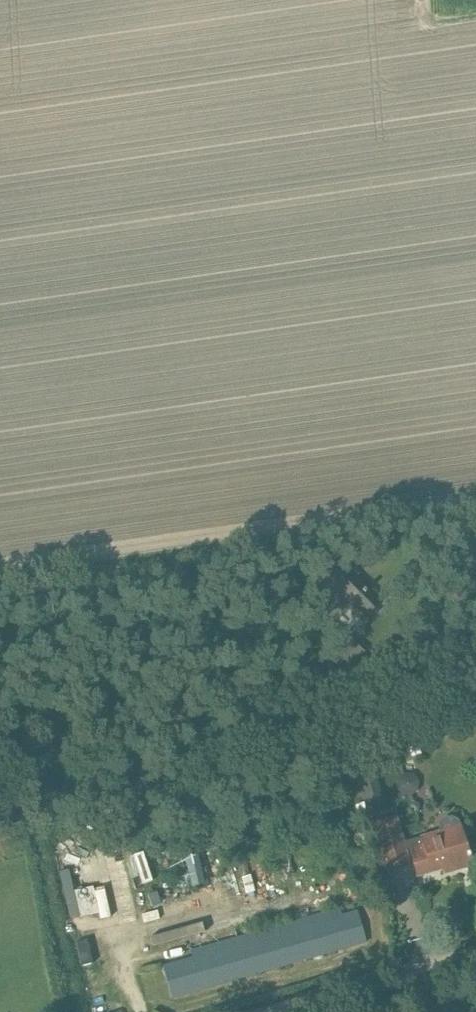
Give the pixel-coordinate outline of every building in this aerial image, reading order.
[(353,565),(338,550),(319,569),(323,573),(301,596),(330,625),(348,606),(362,621),(386,597),(361,572),(358,575),(350,568),(353,565)] [(365,654),(351,636),(334,651),(348,668),(365,654)] [(351,769),(365,816),(388,809),(374,762),(351,769)] [(439,831),(404,841),(397,816),(372,823),(385,869),(413,861),(417,876),(450,866),(451,871),(471,865),(460,825),(457,821),(452,818),(446,819),(442,821),(439,826),(439,831)] [(201,854),(187,856),(193,886),(206,883),(201,854)] [(366,941),(357,910),(164,966),(173,997),(366,941)]
